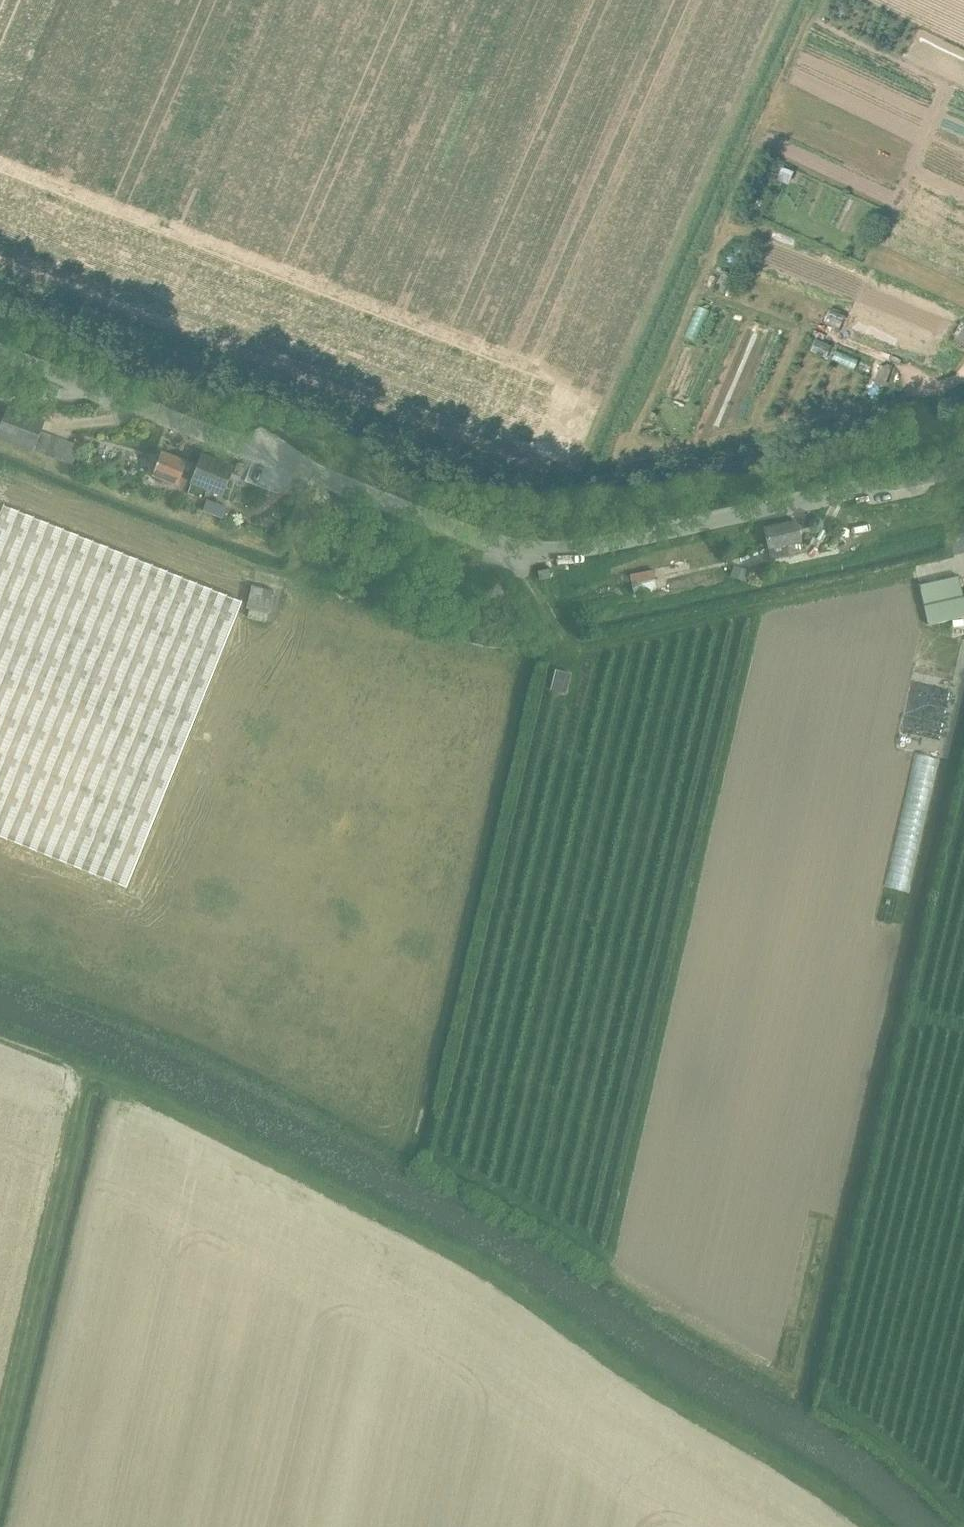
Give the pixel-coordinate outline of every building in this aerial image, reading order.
[(956,340),(963,346),(963,328),(956,340)] [(883,386),(889,369),(879,365),(872,382),(883,386)] [(0,428),(0,439),(34,451),(73,465),(80,446),(41,432),(45,421),(28,414),(8,407),(0,428)] [(184,470),(191,473),(194,466),(194,464),(161,451),(152,476),(155,477),(155,481),(162,483),(164,481),(177,486),(184,470)] [(198,466),(194,464),(194,466),(191,473),(195,474),(191,484),(222,496),(233,467),(202,455),(198,466)] [(223,519),(227,508),(207,500),(202,512),(223,519)] [(127,888),(242,602),(3,506),(0,513),(0,837),(127,888)] [(802,552),(801,548),(795,521),(764,528),(771,559),(802,552)] [(734,566),(730,576),(745,582),(749,571),(734,566)] [(657,589),(653,570),(630,575),(634,594),(657,589)] [(919,585),(928,626),(963,617),(963,603),(958,576),(919,585)] [(252,586),(246,609),(250,610),(247,618),(265,623),(267,613),(269,613),(274,592),(252,586)] [(556,670),(551,689),(566,693),(571,674),(556,670)]
